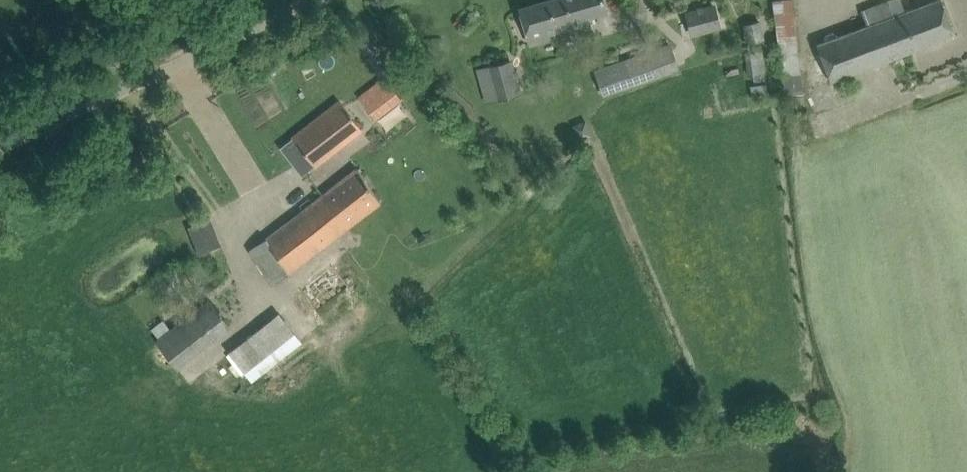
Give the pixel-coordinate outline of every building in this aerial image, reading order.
[(531,43),(590,25),(587,16),(606,10),(603,0),(548,0),(520,8),(531,43)] [(795,0),(775,0),(784,92),(804,90),(795,0)] [(867,24),(817,44),(831,81),(955,34),(942,0),(934,0),(892,16),(886,1),(862,11),(867,24)] [(687,12),(692,34),(720,27),(714,5),(687,12)] [(595,70),(604,96),(679,69),(670,44),(595,70)] [(748,75),(765,73),(762,49),(746,50),(748,75)] [(479,69),(487,100),(517,92),(509,61),(479,69)] [(389,75),(358,89),(372,118),(403,103),(389,75)] [(293,137),(315,166),(362,129),(340,100),(293,137)] [(266,239),(249,250),(272,284),(288,273),(380,201),(358,168),(266,239)] [(188,224),(196,251),(220,244),(211,216),(188,224)] [(157,341),(178,367),(230,327),(209,300),(157,341)] [(252,381),(303,341),(279,310),(227,351),(252,381)]
